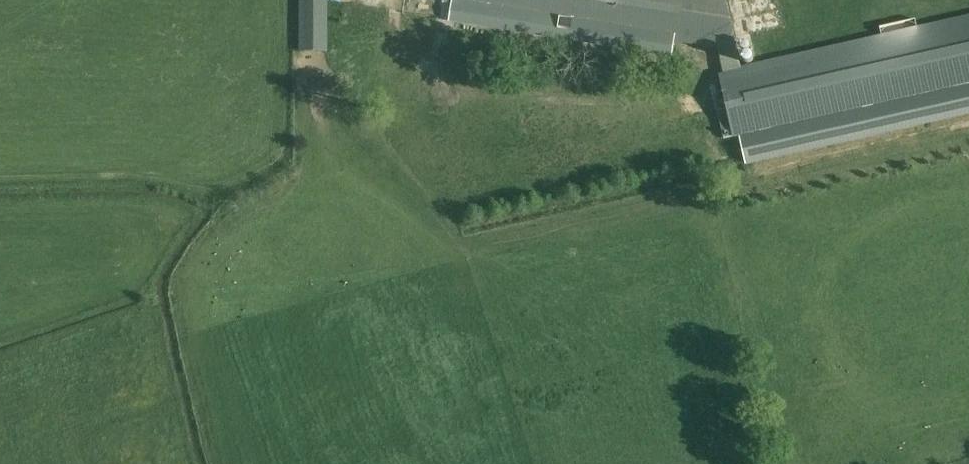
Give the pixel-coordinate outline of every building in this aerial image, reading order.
[(328,0),(300,0),(300,52),(328,52),(328,0)] [(451,21),(673,55),(675,40),(718,46),(723,72),(718,73),(725,101),(715,103),(724,139),(729,138),(739,136),(746,164),(968,113),(968,16),(760,64),(741,68),(725,0),(454,0),(451,21)]
